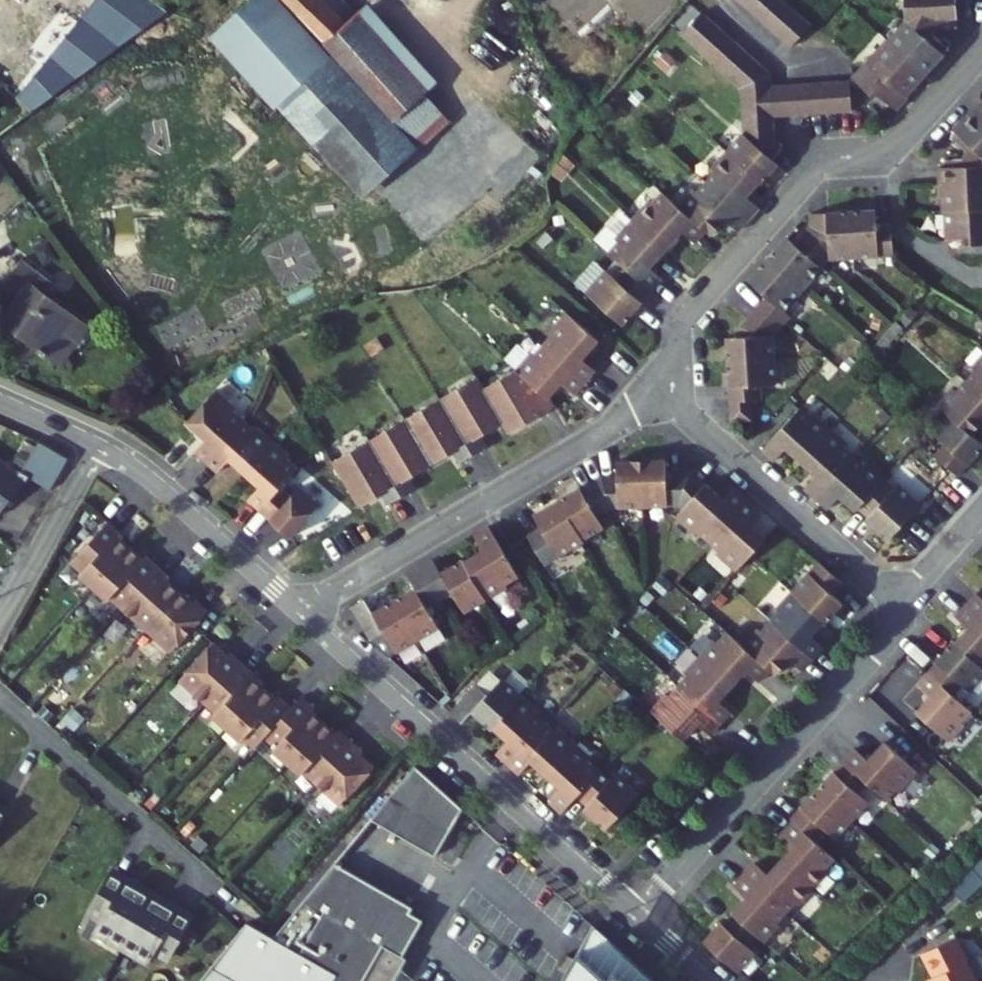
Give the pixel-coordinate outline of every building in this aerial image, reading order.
[(152,0),(105,0),(31,97),(45,110),(168,20),(173,16),(152,0)] [(324,49),(279,0),(278,0),(222,54),(364,209),(422,153),(395,124),(324,49)] [(324,49),(359,17),(343,0),(334,0),(327,6),(322,0),(279,0),(324,49)] [(780,0),(737,0),(799,56),(818,34),(780,0)] [(908,29),(894,45),(892,43),(857,86),(880,106),(884,103),(901,118),(911,107),(908,105),(951,57),(952,51),(946,46),(948,41),(949,37),(958,36),(963,26),(962,0),(909,0),(908,29)] [(368,8),(359,17),(324,49),(395,124),(424,97),(438,84),(368,8)] [(631,332),(669,288),(656,276),(689,240),(703,251),(712,240),(718,246),(732,230),(744,240),(764,216),(752,206),(766,191),(767,192),(785,173),(777,165),(786,153),(781,148),(779,124),(776,95),(775,81),(709,21),(689,45),(748,97),(748,143),(717,178),(722,182),(704,201),(700,197),(684,215),(669,202),(660,212),(657,210),(623,248),(626,251),(616,263),(634,278),(625,289),(611,279),(594,301),(631,332)] [(856,118),(855,88),(810,92),(811,122),(856,118)] [(811,122),(810,92),(793,94),(776,95),(779,124),(795,123),(811,122)] [(451,125),(424,97),(395,124),(422,153),(451,125)] [(949,217),(949,246),(968,246),(968,251),(981,250),(981,114),(961,137),(959,144),(971,154),(967,165),(950,165),(947,173),(944,173),(941,179),(943,189),(946,189),(946,217),(949,217)] [(792,240),(773,263),(753,286),(773,302),(746,332),(746,342),(731,342),(732,375),(741,366),(747,361),(752,365),(754,367),(756,365),(777,347),(777,341),(795,321),(786,314),(821,272),(819,271),(826,262),(875,258),(894,235),(894,228),(880,228),(879,213),(815,217),(816,233),(802,249),(792,240)] [(896,257),(894,235),(875,258),(888,258),(896,257)] [(21,260),(0,283),(0,286),(14,299),(0,315),(0,323),(52,368),(82,332),(38,292),(45,282),(21,260)] [(549,332),(551,335),(543,345),(586,383),(597,371),(583,360),(600,341),(567,312),(549,332)] [(533,357),(531,355),(516,370),(551,398),(563,383),(576,395),(586,383),(543,345),(533,357)] [(778,390),(778,364),(777,347),(756,365),(754,367),(752,365),(747,361),(741,366),(732,375),(757,408),(762,408),(762,391),(778,390)] [(958,396),(942,414),(954,425),(939,443),(952,454),(943,464),(963,482),(981,460),(981,447),(977,442),(981,436),(981,368),(977,373),(981,377),(962,400),(958,396)] [(551,398),(516,370),(484,389),(503,424),(509,434),(556,407),(551,398)] [(754,408),(757,408),(732,375),(732,408),(754,408)] [(452,392),(452,393),(441,400),(474,455),(488,447),(482,437),(503,424),(484,389),(478,377),(452,392)] [(235,410),(237,408),(217,390),(188,422),(207,439),(195,452),(207,462),(245,419),(235,410)] [(426,409),(425,408),(406,419),(433,465),(454,453),(460,463),(474,455),(441,400),(426,409)] [(754,426),(754,408),(732,408),(733,424),(754,426)] [(814,425),(804,416),(768,458),(780,469),(791,456),(820,481),(809,494),(833,516),(845,502),(861,516),(864,513),(874,523),(872,525),(895,546),(926,511),(902,490),(899,494),(889,485),(890,484),(875,470),(871,476),(848,456),(853,450),(819,420),(814,425)] [(258,426),(255,428),(245,419),(207,462),(218,473),(230,460),(245,474),(274,441),(258,426)] [(381,434),(382,435),(371,441),(403,497),(417,489),(411,479),(433,465),(406,419),(381,434)] [(288,458),(291,456),(274,441),(245,474),(260,487),(249,500),(260,511),(283,488),(299,468),(288,458)] [(359,447),(334,462),(360,508),(383,495),(389,505),(403,497),(371,441),(359,448),(359,447)] [(70,458),(37,443),(22,478),(0,461),(0,516),(3,519),(35,479),(54,490),(70,458)] [(684,512),(688,516),(710,491),(696,478),(677,479),(676,466),(652,468),(652,513),(684,512)] [(621,515),(652,513),(652,468),(624,469),(625,485),(611,486),(601,491),(616,518),(621,515)] [(302,486),(293,497),(283,488),(260,511),(291,538),(321,504),(302,486)] [(587,495),(567,507),(591,548),(611,536),(604,525),(616,518),(601,491),(589,498),(587,495)] [(726,557),(723,560),(742,577),(770,545),(752,529),(763,516),(740,495),(729,508),(710,491),(688,516),(681,523),(700,540),(703,537),(726,557)] [(541,522),(549,535),(535,543),(552,572),(592,549),(591,548),(567,507),(541,522)] [(119,536),(121,533),(109,522),(72,563),(83,573),(81,576),(95,588),(132,547),(119,536)] [(527,584),(497,534),(482,543),(491,558),(472,569),(493,607),(515,595),(513,592),(527,584)] [(145,559),(132,547),(95,588),(109,601),(111,599),(122,608),(159,567),(147,556),(145,559)] [(171,578),(159,567),(122,608),(147,631),(181,592),(168,580),(171,578)] [(472,619),(493,607),(472,569),(471,567),(448,580),(440,567),(428,574),(448,607),(460,599),(472,619)] [(672,700),(656,717),(691,748),(705,732),(718,744),(740,719),(728,707),(754,677),(766,688),(776,677),(783,682),(796,666),(808,678),(829,654),(817,642),(829,628),(833,631),(848,613),(838,604),(849,593),(823,570),(782,617),(785,620),(769,638),(765,635),(750,652),(735,638),(725,649),(721,646),(691,679),(695,683),(685,694),(677,703),(672,700)] [(435,615),(448,607),(428,574),(415,582),(423,595),(401,608),(425,648),(446,635),(435,615)] [(194,604),(181,592),(147,631),(172,653),(209,612),(196,601),(194,604)] [(981,601),(960,624),(973,636),(962,649),(959,646),(940,666),(944,670),(924,692),(935,702),(920,720),(954,750),(969,734),(965,730),(976,717),(958,701),(967,691),(977,700),(981,694),(981,602),(981,601)] [(404,660),(425,648),(401,608),(380,620),(373,607),(359,615),(379,648),(393,640),(404,660)] [(231,652),(228,655),(215,643),(180,681),(206,704),(243,663),(231,652)] [(252,676),(254,673),(243,663),(206,704),(217,714),(214,716),(228,729),(265,688),(252,676)] [(484,692),(458,720),(470,731),(480,719),(500,737),(501,736),(529,702),(510,685),(495,702),(484,692)] [(280,697),(277,699),(265,688),(228,729),(242,741),(244,738),(255,748),(265,737),(292,707),(280,697)] [(312,710),(314,707),(302,696),(292,707),(265,737),(277,747),(274,750),(288,763),(325,722),(312,710)] [(545,717),(529,702),(501,736),(515,748),(503,762),(515,772),(553,729),(543,720),(545,717)] [(340,731),(338,733),(325,722),(288,763),(302,775),(304,772),(315,782),(352,741),(340,731)] [(564,738),(553,729),(515,772),(527,782),(539,769),(554,783),(583,750),(566,735),(564,738)] [(374,767),(361,755),(364,752),(352,741),(315,782),(340,805),(374,767)] [(885,743),(868,760),(856,748),(842,763),(868,783),(888,800),(897,789),(901,791),(917,773),(885,743)] [(599,765),(583,750),(554,783),(569,796),(557,809),(569,821),(585,804),(607,777),(597,768),(599,765)] [(859,794),(868,783),(842,763),(818,789),(853,820),(870,802),(859,794)] [(436,857),(464,809),(416,765),(372,819),(436,857)] [(617,788),(607,777),(585,804),(595,814),(591,817),(614,837),(646,801),(623,781),(617,788)] [(836,840),(853,820),(818,789),(792,819),(793,820),(816,841),(825,831),(836,840)] [(838,860),(816,841),(793,820),(783,833),(795,844),(782,860),(816,889),(832,872),(829,869),(838,860)] [(800,907),(816,889),(782,860),(769,875),(756,863),(745,874),(789,914),(797,904),(800,907)] [(248,923),(201,980),(395,980),(408,959),(404,956),(424,920),(412,913),(414,907),(337,863),(275,938),(248,923)] [(981,888),(981,877),(973,868),(952,891),(967,904),(981,888)] [(780,923),(789,914),(745,874),(734,886),(747,898),(734,913),(758,936),(766,943),(783,925),(780,923)] [(125,881),(122,886),(108,878),(89,911),(103,919),(97,930),(100,932),(98,936),(107,942),(110,937),(138,954),(136,958),(145,964),(148,959),(151,961),(157,950),(171,958),(190,925),(176,917),(179,912),(176,910),(179,906),(169,900),(166,905),(138,888),(140,884),(131,878),(128,883),(125,881)] [(749,946),(758,936),(734,913),(724,924),(722,922),(705,941),(739,972),(756,953),(749,946)] [(594,925),(579,952),(611,980),(656,980),(594,925)] [(921,956),(931,980),(929,980),(976,980),(958,940),(921,956)] [(579,952),(562,980),(611,980),(579,952)]
